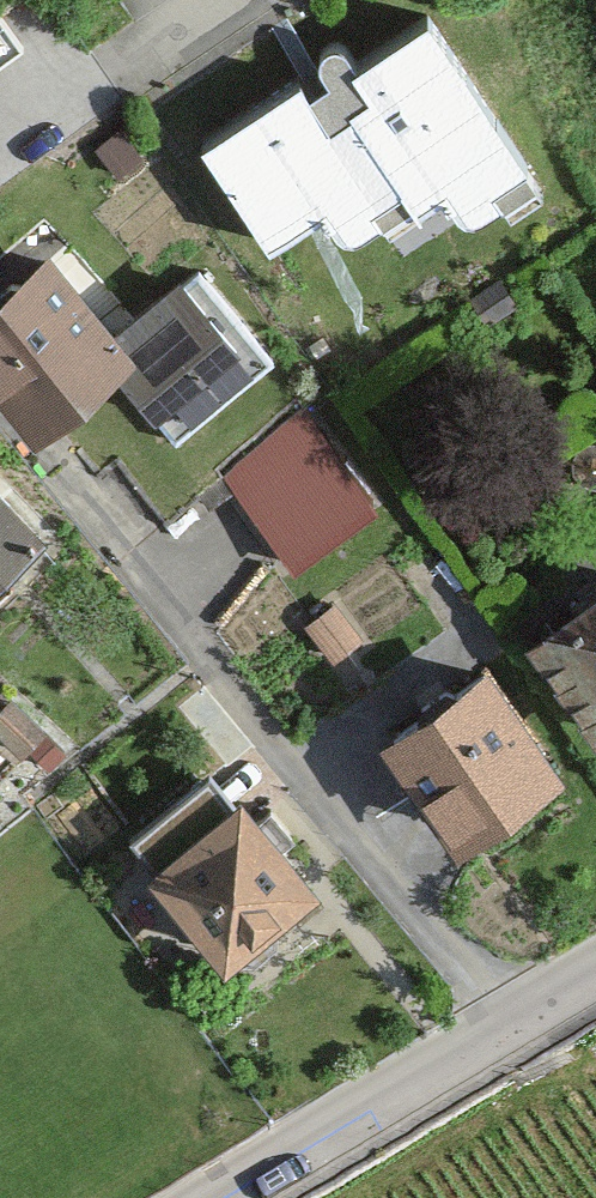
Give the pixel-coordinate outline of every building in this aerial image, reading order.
[(268,221),(322,189),(342,223),(438,165),(464,207),(533,165),(433,0),(406,0),(339,40),(358,72),(320,94),(301,63),(206,120),(268,221)] [(27,415),(128,333),(48,236),(0,275),(0,382),(27,415)] [(310,565),(394,499),(311,395),(227,462),(310,565)] [(43,527),(0,484),(0,569),(43,527)] [(595,715),(595,576),(531,623),(595,715)] [(379,717),(452,819),(554,746),(481,644),(379,717)] [(147,849),(219,938),(309,865),(237,777),(147,849)]
